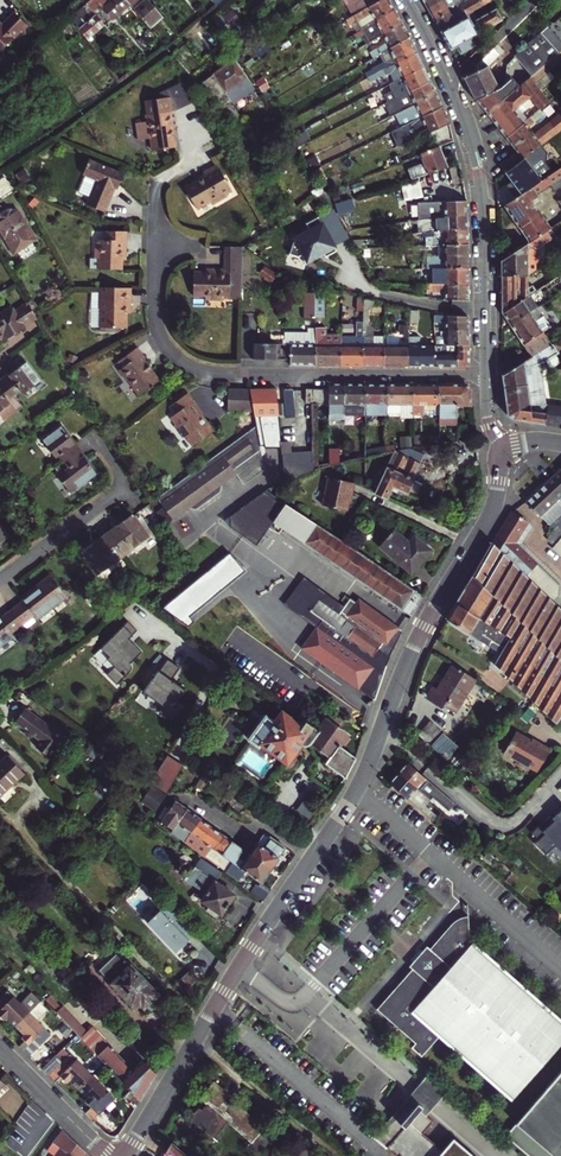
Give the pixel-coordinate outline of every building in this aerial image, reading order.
[(129,4),(125,0),(89,0),(86,2),(104,23),(129,4)] [(163,17),(148,0),(143,0),(140,2),(138,0),(125,0),(129,4),(150,27),(163,17)] [(364,0),(344,0),(353,15),(367,7),(364,0)] [(361,29),(394,9),(389,0),(379,0),(367,7),(353,15),(361,29)] [(434,18),(456,6),(453,1),(454,0),(439,0),(427,7),(434,18)] [(440,30),(467,15),(466,13),(461,5),(463,4),(461,0),(454,0),(453,1),(456,6),(434,18),(440,30)] [(466,13),(488,0),(470,0),(463,4),(461,5),(466,13)] [(86,2),(68,17),(88,42),(93,38),(91,36),(102,26),(106,30),(108,28),(104,23),(86,2)] [(472,24),(467,15),(440,30),(450,47),(455,45),(459,52),(462,52),(474,45),(475,43),(471,36),(501,19),(495,8),(475,19),(475,23),(472,24)] [(394,9),(361,29),(355,33),(358,39),(378,26),(382,34),(401,23),(394,9)] [(214,21),(223,32),(237,21),(233,16),(235,14),(233,12),(225,17),(222,14),(214,21)] [(361,29),(353,15),(347,19),(355,33),(361,29)] [(29,27),(17,16),(5,28),(0,23),(2,22),(0,20),(0,57),(29,27)] [(370,51),(373,57),(379,54),(409,36),(401,23),(382,34),(387,41),(370,51)] [(540,32),(558,51),(560,49),(560,41),(551,30),(547,34),(544,31),(540,32)] [(476,99),(486,112),(556,54),(558,51),(540,32),(505,65),(503,83),(499,87),(498,87),(476,99)] [(409,36),(379,54),(384,62),(372,67),(373,69),(365,73),(367,77),(380,70),(383,69),(417,53),(409,36)] [(475,71),(463,76),(474,100),(476,99),(498,87),(499,87),(491,71),(489,66),(500,55),(503,50),(496,44),(474,65),(476,68),(474,69),(475,71)] [(390,73),(394,81),(423,66),(417,53),(383,69),(386,75),(390,73)] [(506,136),(523,122),(514,111),(530,97),(539,109),(548,101),(538,89),(533,83),(546,73),(545,71),(547,69),(548,70),(560,60),(556,54),(486,112),(506,136)] [(503,58),(500,55),(489,66),(491,71),(503,58)] [(212,75),(232,104),(253,89),(234,60),(212,75)] [(398,89),(393,91),(397,98),(430,81),(423,66),(394,81),(398,89)] [(548,70),(547,69),(545,71),(546,73),(533,83),(538,89),(553,76),(548,70)] [(382,75),(380,70),(367,77),(370,82),(382,75)] [(237,124),(242,120),(241,118),(232,104),(212,75),(203,81),(230,121),(234,119),(237,124)] [(194,100),(183,81),(157,95),(160,99),(146,100),(147,114),(145,114),(146,122),(143,122),(145,139),(150,139),(151,150),(175,147),(173,127),(176,127),(174,111),(194,100)] [(384,119),(395,114),(435,93),(430,81),(397,98),(393,91),(392,89),(382,94),(387,103),(389,108),(381,112),(384,119)] [(400,127),(441,106),(435,93),(395,114),(400,127)] [(380,95),(370,100),(374,108),(384,103),(380,95)] [(388,133),(395,148),(449,123),(441,106),(400,127),(388,133)] [(529,117),(533,121),(542,113),(539,109),(529,117)] [(560,128),(560,112),(549,121),(557,131),(560,128)] [(506,136),(514,147),(531,133),(526,127),(533,121),(529,117),(523,122),(506,136)] [(522,157),(540,144),(531,133),(514,147),(522,157)] [(411,178),(447,167),(439,146),(419,154),(424,164),(408,170),(411,178)] [(205,177),(197,181),(185,188),(197,208),(210,201),(212,205),(227,196),(226,194),(242,184),(224,152),(207,162),(211,168),(202,173),(205,177)] [(504,170),(517,160),(512,154),(499,163),(504,170)] [(520,193),(557,168),(553,161),(537,172),(538,173),(536,173),(522,157),(517,160),(504,170),(504,171),(520,193)] [(86,205),(104,212),(115,184),(119,185),(123,173),(88,159),(82,175),(85,176),(78,192),(89,197),(86,205)] [(313,171),(320,182),(327,179),(320,167),(313,171)] [(534,206),(541,201),(536,194),(560,177),(560,173),(557,168),(520,193),(503,204),(513,220),(534,206)] [(205,177),(202,173),(195,177),(197,181),(205,177)] [(14,189),(8,176),(0,179),(0,193),(1,195),(14,189)] [(350,206),(347,200),(332,204),(335,210),(336,210),(350,206)] [(446,216),(467,215),(467,200),(436,201),(436,203),(425,203),(425,210),(417,212),(418,220),(427,218),(446,217),(446,216)] [(513,220),(518,226),(539,212),(534,206),(513,220)] [(18,209),(6,208),(2,211),(0,215),(0,230),(13,253),(35,239),(18,209)] [(528,241),(550,227),(539,212),(518,226),(528,241)] [(348,231),(338,214),(330,219),(333,224),(326,229),(333,239),(348,231)] [(467,229),(467,215),(446,216),(446,217),(427,218),(428,227),(420,227),(421,233),(447,230),(467,229)] [(336,251),(318,218),(293,242),(289,254),(299,257),(301,255),(306,264),(318,257),(325,258),(336,251)] [(555,235),(550,227),(528,241),(500,259),(500,275),(528,275),(527,262),(535,261),(535,248),(555,235)] [(447,230),(421,233),(416,233),(416,238),(425,237),(425,245),(437,244),(445,244),(468,243),(467,229),(447,230)] [(122,269),(122,261),(122,252),(126,252),(127,231),(108,231),(107,239),(97,239),(97,242),(95,242),(94,257),(98,257),(98,269),(122,269)] [(357,248),(363,247),(363,239),(353,240),(357,248)] [(433,268),(468,267),(468,243),(445,244),(445,255),(437,255),(426,255),(426,267),(433,268)] [(259,273),(272,281),(277,275),(264,267),(259,273)] [(421,277),(421,283),(468,283),(468,267),(433,268),(433,274),(426,274),(426,277),(421,277)] [(213,272),(193,272),(193,296),(205,296),(205,300),(222,300),(223,298),(229,298),(230,269),(213,268),(213,272)] [(528,294),(528,286),(528,275),(500,275),(501,312),(502,312),(528,294)] [(33,314),(72,287),(69,283),(31,309),(33,314)] [(445,292),(445,299),(468,300),(468,283),(421,283),(421,289),(425,289),(426,292),(445,292)] [(126,328),(126,313),(126,304),(130,304),(131,288),(98,287),(97,308),(100,308),(99,327),(126,328)] [(315,318),(315,317),(315,293),(305,293),(305,318),(315,318)] [(324,293),(315,293),(315,317),(324,317),(324,293)] [(510,324),(536,306),(528,294),(502,312),(510,324)] [(362,322),(361,365),(383,365),(384,344),(384,336),(368,336),(368,307),(373,307),(373,301),(363,298),(362,322)] [(27,303),(13,311),(10,306),(0,313),(0,343),(10,337),(20,330),(20,329),(36,319),(33,314),(31,309),(27,303)] [(542,315),(536,306),(510,324),(531,355),(551,342),(543,331),(550,326),(544,315),(542,315)] [(418,310),(410,310),(409,323),(418,323),(418,310)] [(468,330),(467,316),(434,315),(434,323),(445,323),(445,330),(468,330)] [(341,365),(361,365),(362,322),(357,322),(357,337),(341,337),(341,365)] [(289,365),(315,365),(315,328),(310,328),(310,331),(308,331),(307,333),(283,332),(283,340),(281,340),(281,359),(289,359),(289,365)] [(315,365),(341,365),(341,337),(325,336),(326,328),(315,328),(315,365)] [(468,330),(445,330),(439,330),(439,337),(435,337),(435,345),(446,346),(469,344),(468,330)] [(436,366),(435,345),(420,345),(420,337),(409,337),(409,345),(409,366),(436,366)] [(252,359),(281,359),(281,340),(269,339),(268,343),(252,343),(252,359)] [(501,374),(506,414),(513,419),(560,426),(560,406),(545,404),(539,362),(542,361),(558,351),(552,342),(551,342),(531,355),(501,374)] [(409,345),(384,344),(383,365),(409,366),(409,345)] [(457,366),(469,366),(469,344),(446,346),(446,352),(456,353),(457,366)] [(446,346),(435,345),(436,366),(457,366),(456,353),(446,352),(446,346)] [(138,348),(120,360),(124,367),(119,370),(126,381),(128,380),(138,395),(159,381),(146,362),(147,361),(138,348)] [(25,362),(2,380),(14,395),(20,390),(23,393),(39,381),(25,362)] [(22,405),(14,395),(2,380),(0,382),(0,412),(5,418),(22,405)] [(365,384),(328,384),(328,389),(328,404),(329,419),(344,419),(344,415),(353,415),(353,414),(365,415),(365,409),(365,384)] [(365,384),(365,409),(386,410),(386,404),(386,384),(365,384)] [(401,405),(412,405),(412,384),(386,384),(386,404),(401,405)] [(412,384),(412,405),(413,414),(423,415),(423,405),(439,405),(438,384),(412,384)] [(438,384),(439,405),(439,424),(455,423),(456,405),(471,405),(471,388),(466,384),(438,384)] [(254,411),(249,389),(228,388),(228,411),(254,411)] [(254,411),(256,423),(278,420),(275,389),(249,389),(254,411)] [(292,389),(275,389),(278,420),(295,417),(292,389)] [(313,402),(313,404),(328,404),(328,389),(313,389),(313,402)] [(187,393),(170,405),(176,413),(170,417),(175,425),(174,426),(182,438),(185,436),(192,446),(212,432),(200,415),(202,414),(187,393)] [(256,424),(157,497),(172,519),(189,508),(195,509),(221,490),(221,484),(227,480),(229,471),(260,449),(256,424)] [(67,447),(73,443),(61,426),(43,440),(55,457),(59,454),(63,460),(72,454),(67,447)] [(413,478),(432,441),(412,446),(395,450),(374,492),(388,498),(392,491),(397,494),(399,490),(408,494),(408,493),(418,497),(425,484),(413,478)] [(84,456),(78,449),(73,443),(67,447),(72,454),(77,461),(84,456)] [(339,444),(329,444),(329,465),(339,462),(339,444)] [(366,449),(366,456),(381,453),(386,452),(386,445),(366,449)] [(229,471),(227,480),(236,473),(244,484),(264,470),(260,449),(229,471)] [(289,452),(282,452),(284,480),(313,469),(313,452),(289,452)] [(96,473),(84,456),(77,461),(72,454),(63,460),(54,468),(59,474),(58,475),(71,492),(96,473)] [(558,470),(543,484),(558,499),(560,503),(560,473),(558,470)] [(328,478),(322,504),(346,510),(352,483),(328,478)] [(558,499),(543,484),(524,501),(541,519),(551,528),(558,520),(546,510),(558,499)] [(287,504),(272,522),(411,615),(423,595),(421,594),(342,539),(287,504)] [(527,521),(512,511),(492,543),(526,575),(531,570),(536,564),(515,542),(527,521)] [(116,525),(107,532),(125,558),(134,551),(132,549),(148,537),(133,516),(132,514),(116,525)] [(380,546),(411,573),(431,550),(415,537),(409,543),(394,530),(380,546)] [(117,564),(125,558),(107,532),(97,539),(82,551),(83,553),(98,574),(115,562),(117,564)] [(560,537),(552,547),(560,555),(560,537)] [(455,604),(509,637),(515,646),(509,654),(520,663),(509,680),(532,702),(556,725),(560,715),(560,609),(547,595),(526,575),(492,543),(491,542),(479,563),(455,604)] [(231,551),(177,594),(166,602),(182,622),(246,570),(231,551)] [(269,554),(258,569),(281,585),(291,569),(269,554)] [(310,610),(295,598),(289,606),(275,596),(281,588),(256,570),(246,584),(253,590),(252,591),(270,604),(271,603),(277,608),(258,634),(291,657),(295,651),(298,653),(313,633),(313,632),(317,627),(310,622),(316,613),(310,610)] [(552,590),(531,570),(526,575),(547,595),(552,590)] [(296,571),(284,587),(306,604),(318,588),(296,571)] [(23,600),(11,609),(22,624),(34,615),(37,618),(67,596),(51,576),(21,597),(23,600)] [(340,605),(322,592),(317,600),(337,614),(342,606),(340,605)] [(350,595),(348,599),(362,609),(369,608),(350,595)] [(337,614),(317,600),(310,610),(316,613),(346,636),(347,636),(372,654),(386,665),(399,638),(396,633),(386,626),(385,619),(369,608),(362,609),(348,599),(342,606),(337,614)] [(509,637),(455,604),(446,619),(478,640),(482,634),(503,648),(509,637)] [(13,636),(10,632),(22,624),(11,609),(0,618),(0,646),(13,636)] [(402,631),(385,619),(386,626),(396,633),(399,638),(402,631)] [(136,637),(124,625),(99,652),(116,668),(109,676),(117,684),(145,655),(131,642),(136,637)] [(500,653),(503,648),(482,634),(478,640),(500,653)] [(503,648),(500,653),(494,665),(509,680),(520,663),(509,654),(515,646),(509,637),(503,648)] [(180,669),(167,661),(143,696),(178,720),(184,710),(178,704),(186,693),(172,682),(180,669)] [(476,679),(452,665),(437,689),(433,686),(427,696),(454,713),(476,679)] [(25,707),(15,720),(41,740),(35,747),(49,756),(64,736),(25,707)] [(258,711),(242,733),(258,745),(260,743),(287,762),(300,744),(304,745),(307,744),(310,743),(311,741),(311,740),(319,730),(318,729),(299,716),(296,721),(282,711),(273,722),(258,711)] [(319,730),(343,747),(349,738),(346,735),(347,734),(338,727),(342,721),(337,718),(335,719),(330,716),(327,720),(326,719),(318,729),(319,730)] [(442,732),(429,720),(419,732),(432,744),(442,732)] [(355,756),(343,747),(319,730),(311,740),(311,741),(331,755),(326,762),(345,777),(355,756)] [(533,740),(516,731),(504,752),(537,771),(549,748),(534,739),(533,740)] [(0,762),(0,795),(23,772),(7,755),(0,762)] [(450,800),(407,763),(398,773),(426,797),(430,792),(446,805),(450,800)] [(430,800),(426,797),(398,773),(390,783),(433,821),(437,816),(426,806),(430,800)] [(147,783),(137,799),(154,809),(164,794),(147,783)] [(450,800),(446,805),(455,813),(460,808),(450,800)] [(137,802),(133,808),(153,822),(157,817),(137,802)] [(184,841),(201,817),(178,802),(176,805),(173,803),(161,821),(172,829),(171,831),(184,841)] [(537,834),(557,855),(560,851),(560,810),(537,834)] [(184,841),(205,856),(222,833),(201,817),(184,841)] [(263,833),(255,845),(250,853),(271,868),(279,857),(278,857),(284,846),(265,832),(263,833)] [(222,833),(205,856),(226,871),(241,852),(240,846),(222,833)] [(241,852),(226,871),(238,880),(240,877),(243,879),(247,873),(261,883),(271,868),(250,853),(255,845),(246,839),(240,846),(241,852)] [(186,846),(178,858),(188,864),(196,853),(186,846)] [(203,858),(201,856),(191,871),(190,870),(184,878),(195,885),(196,883),(208,891),(202,900),(210,905),(207,909),(216,915),(219,912),(221,913),(234,894),(215,881),(222,871),(203,858)] [(188,864),(178,858),(175,862),(185,869),(188,864)] [(256,885),(251,892),(262,900),(271,889),(264,885),(261,889),(256,885)] [(176,952),(196,933),(168,903),(148,922),(176,952)] [(552,1052),(560,1042),(560,1033),(558,1031),(560,1027),(541,1010),(539,1014),(526,1003),(529,1000),(509,983),(506,986),(494,975),(496,972),(476,955),(474,958),(464,949),(467,945),(465,919),(463,914),(460,912),(455,908),(449,907),(444,908),(440,910),(418,936),(415,933),(414,934),(552,1052)] [(514,1096),(552,1052),(414,934),(411,938),(414,940),(404,951),(401,949),(397,954),(399,957),(386,972),(389,974),(385,979),(382,977),(364,997),(397,1026),(388,1036),(399,1045),(420,1021),(439,1038),(442,1034),(454,1045),(451,1048),(471,1066),(474,1062),(487,1073),(484,1076),(504,1094),(507,1090),(514,1096)] [(404,951),(414,940),(411,938),(408,935),(398,946),(401,949),(404,951)] [(158,993),(118,951),(99,969),(112,983),(112,989),(119,995),(125,996),(133,1005),(137,1005),(140,1003),(143,1007),(158,993)] [(195,976),(187,968),(173,982),(181,990),(195,976)] [(68,980),(78,991),(83,997),(94,986),(88,979),(83,974),(72,976),(68,980)] [(16,1024),(29,1011),(7,990),(0,997),(0,1014),(1,1015),(4,1018),(7,1015),(16,1024)] [(32,991),(22,1001),(39,1017),(49,1007),(32,991)] [(56,1011),(76,1033),(104,1062),(130,1090),(134,1094),(139,1099),(156,1073),(142,1059),(133,1068),(92,1026),(87,1031),(63,1006),(56,1011)] [(22,1036),(25,1039),(29,1042),(22,1049),(29,1055),(51,1033),(29,1011),(16,1024),(25,1033),(22,1036)] [(29,1042),(25,1039),(19,1046),(22,1049),(29,1042)] [(71,1078),(79,1087),(92,1074),(71,1052),(60,1062),(54,1054),(41,1067),(55,1081),(61,1075),(67,1081),(71,1078)] [(91,1106),(85,1111),(92,1117),(114,1096),(92,1074),(79,1087),(88,1096),(85,1099),(91,1106)] [(506,1140),(525,1155),(560,1155),(560,1075),(506,1140)] [(227,1094),(213,1082),(200,1097),(208,1104),(201,1112),(198,1109),(190,1118),(212,1137),(227,1120),(251,1141),(247,1146),(258,1155),(260,1155),(277,1136),(264,1126),(263,1127),(232,1100),(226,1106),(220,1102),(227,1094)] [(130,1090),(124,1096),(128,1100),(134,1094),(130,1090)] [(32,1105),(21,1120),(29,1125),(39,1111),(32,1105)] [(409,1126),(389,1150),(396,1155),(463,1155),(451,1146),(441,1152),(409,1126)] [(63,1130),(54,1142),(61,1147),(55,1155),(83,1155),(86,1152),(63,1130)] [(61,1147),(54,1142),(45,1155),(55,1155),(61,1147)] [(172,1142),(163,1155),(187,1155),(172,1142)]
